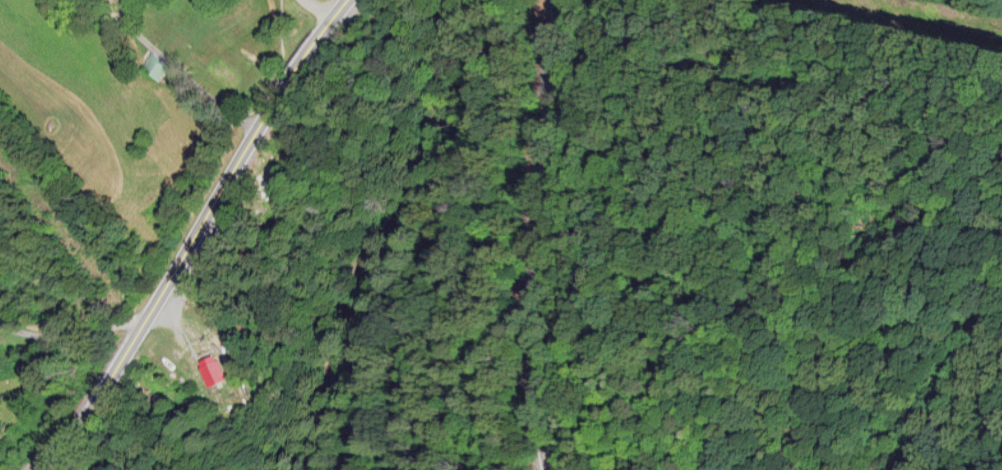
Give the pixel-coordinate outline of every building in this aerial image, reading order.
[(167,66),(153,51),(140,63),(154,78),(167,66)]
